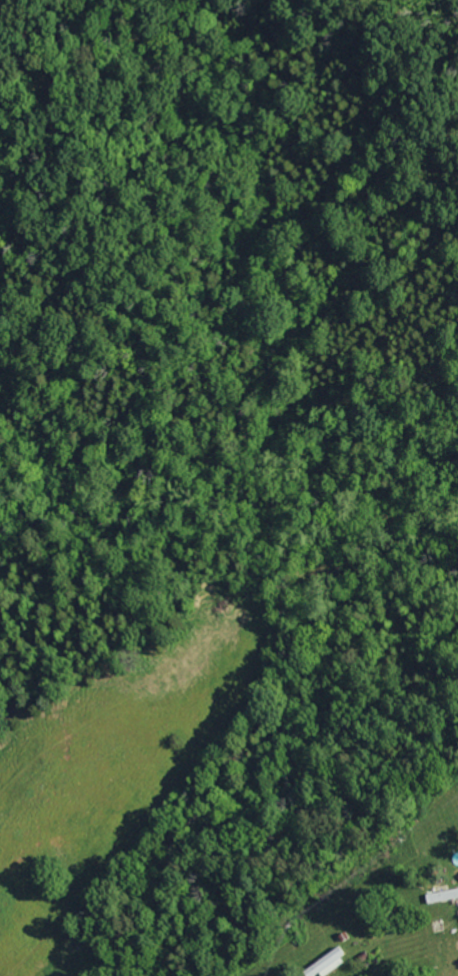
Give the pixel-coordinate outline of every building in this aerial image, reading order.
[(448,890),(447,885),(431,888),(432,893),(424,894),(426,903),(457,897),(457,888),(448,890)] [(305,975),(313,975),(318,973),(320,975),(324,975),(346,961),(336,947),(302,971),(305,975)]
